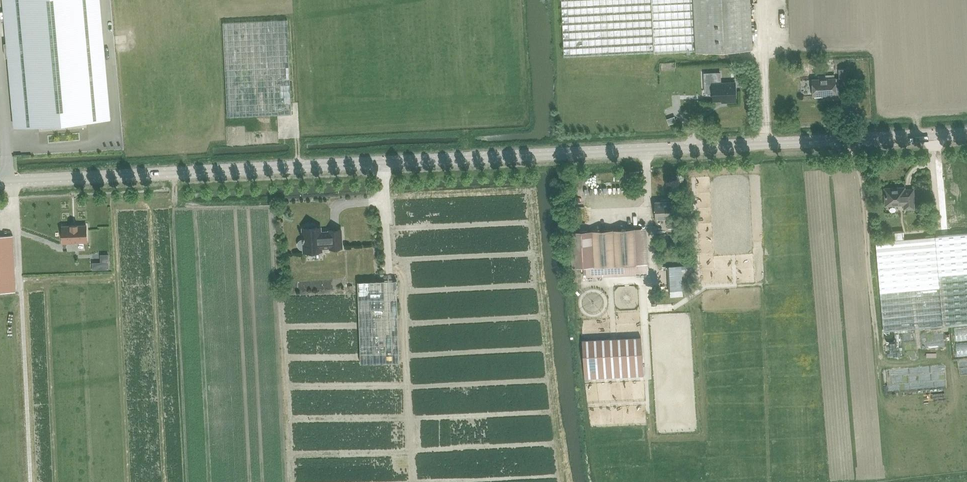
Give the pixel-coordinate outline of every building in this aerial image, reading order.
[(7,15),(10,43),(15,42),(16,55),(11,56),(17,126),(14,126),(15,127),(57,123),(56,120),(68,119),(68,122),(110,118),(108,118),(102,48),(97,48),(95,35),(101,35),(98,0),(6,0),(7,15)] [(564,57),(654,52),(693,50),(691,0),(562,0),(564,57)] [(693,50),(753,47),(751,0),(691,0),(693,50)] [(223,23),(228,117),(292,114),(288,20),(223,23)] [(839,78),(812,79),(813,96),(827,95),(827,96),(836,96),(835,84),(847,83),(846,68),(839,69),(839,78)] [(713,83),(713,100),(727,99),(727,101),(736,101),(735,82),(713,83)] [(904,188),(886,188),(886,205),(905,204),(905,208),(914,208),(913,190),(904,190),(904,188)] [(661,201),(655,201),(655,216),(667,216),(667,227),(677,226),(676,209),(670,209),(670,199),(661,199),(661,201)] [(62,226),(63,243),(87,242),(86,225),(78,225),(78,224),(71,225),(71,226),(62,226)] [(298,245),(299,247),(301,248),(303,249),(304,249),(304,252),(322,251),(322,248),(330,247),(330,248),(342,248),(341,230),(329,230),(329,231),(321,232),(321,227),(315,227),(315,226),(313,225),(311,224),(309,225),(307,225),(305,226),(305,228),(303,228),(303,238),(302,238),(302,239),(300,241),(299,242),(298,245)] [(573,267),(636,264),(634,228),(565,231),(566,244),(571,243),(573,267)] [(876,241),(884,331),(966,324),(966,233),(876,241)] [(0,236),(0,292),(16,291),(13,235),(0,236)] [(399,361),(397,280),(358,281),(361,362),(399,361)] [(582,340),(584,371),(643,367),(641,336),(582,340)]
